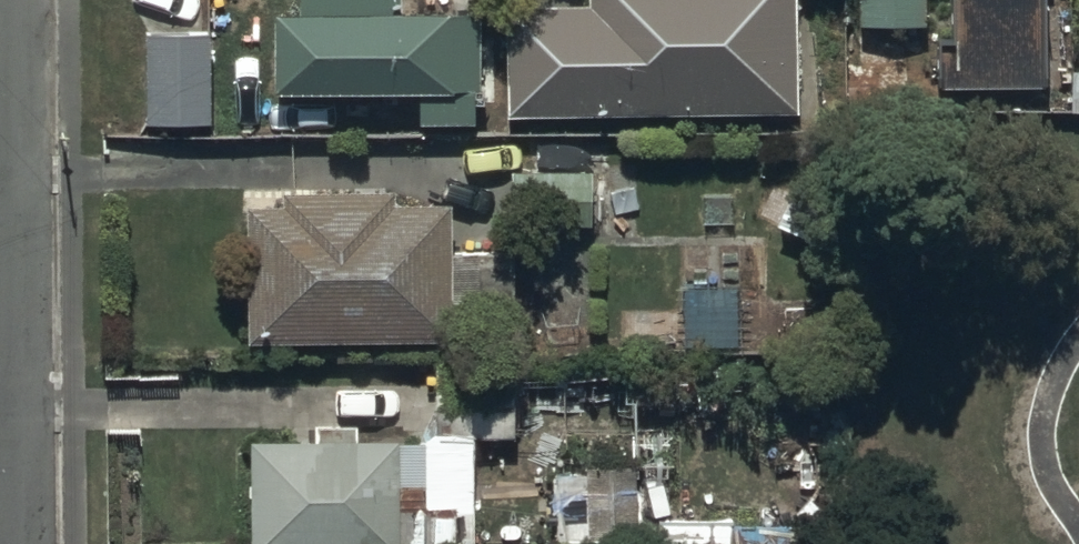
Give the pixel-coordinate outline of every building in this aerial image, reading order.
[(462,121),(461,30),(388,31),(388,0),(280,0),(280,32),(259,32),(259,123),(462,121)] [(794,137),(793,0),(582,0),(582,28),(501,29),(502,139),(794,137)] [(927,51),(926,0),(853,0),(853,52),(927,51)] [(935,41),(935,86),(1043,85),(1041,0),(953,0),(953,40),(935,41)] [(139,157),(195,156),(194,47),(138,47),(139,157)] [(503,253),(589,252),(588,192),(502,192),(503,253)] [(235,359),(431,357),(430,226),(377,226),(377,209),(270,210),(270,227),(234,228),(235,359)] [(386,454),(239,455),(240,543),(387,543),(386,454)] [(585,472),(585,543),(637,543),(637,473),(585,472)] [(662,519),(661,543),(725,543),(726,521),(662,519)]
